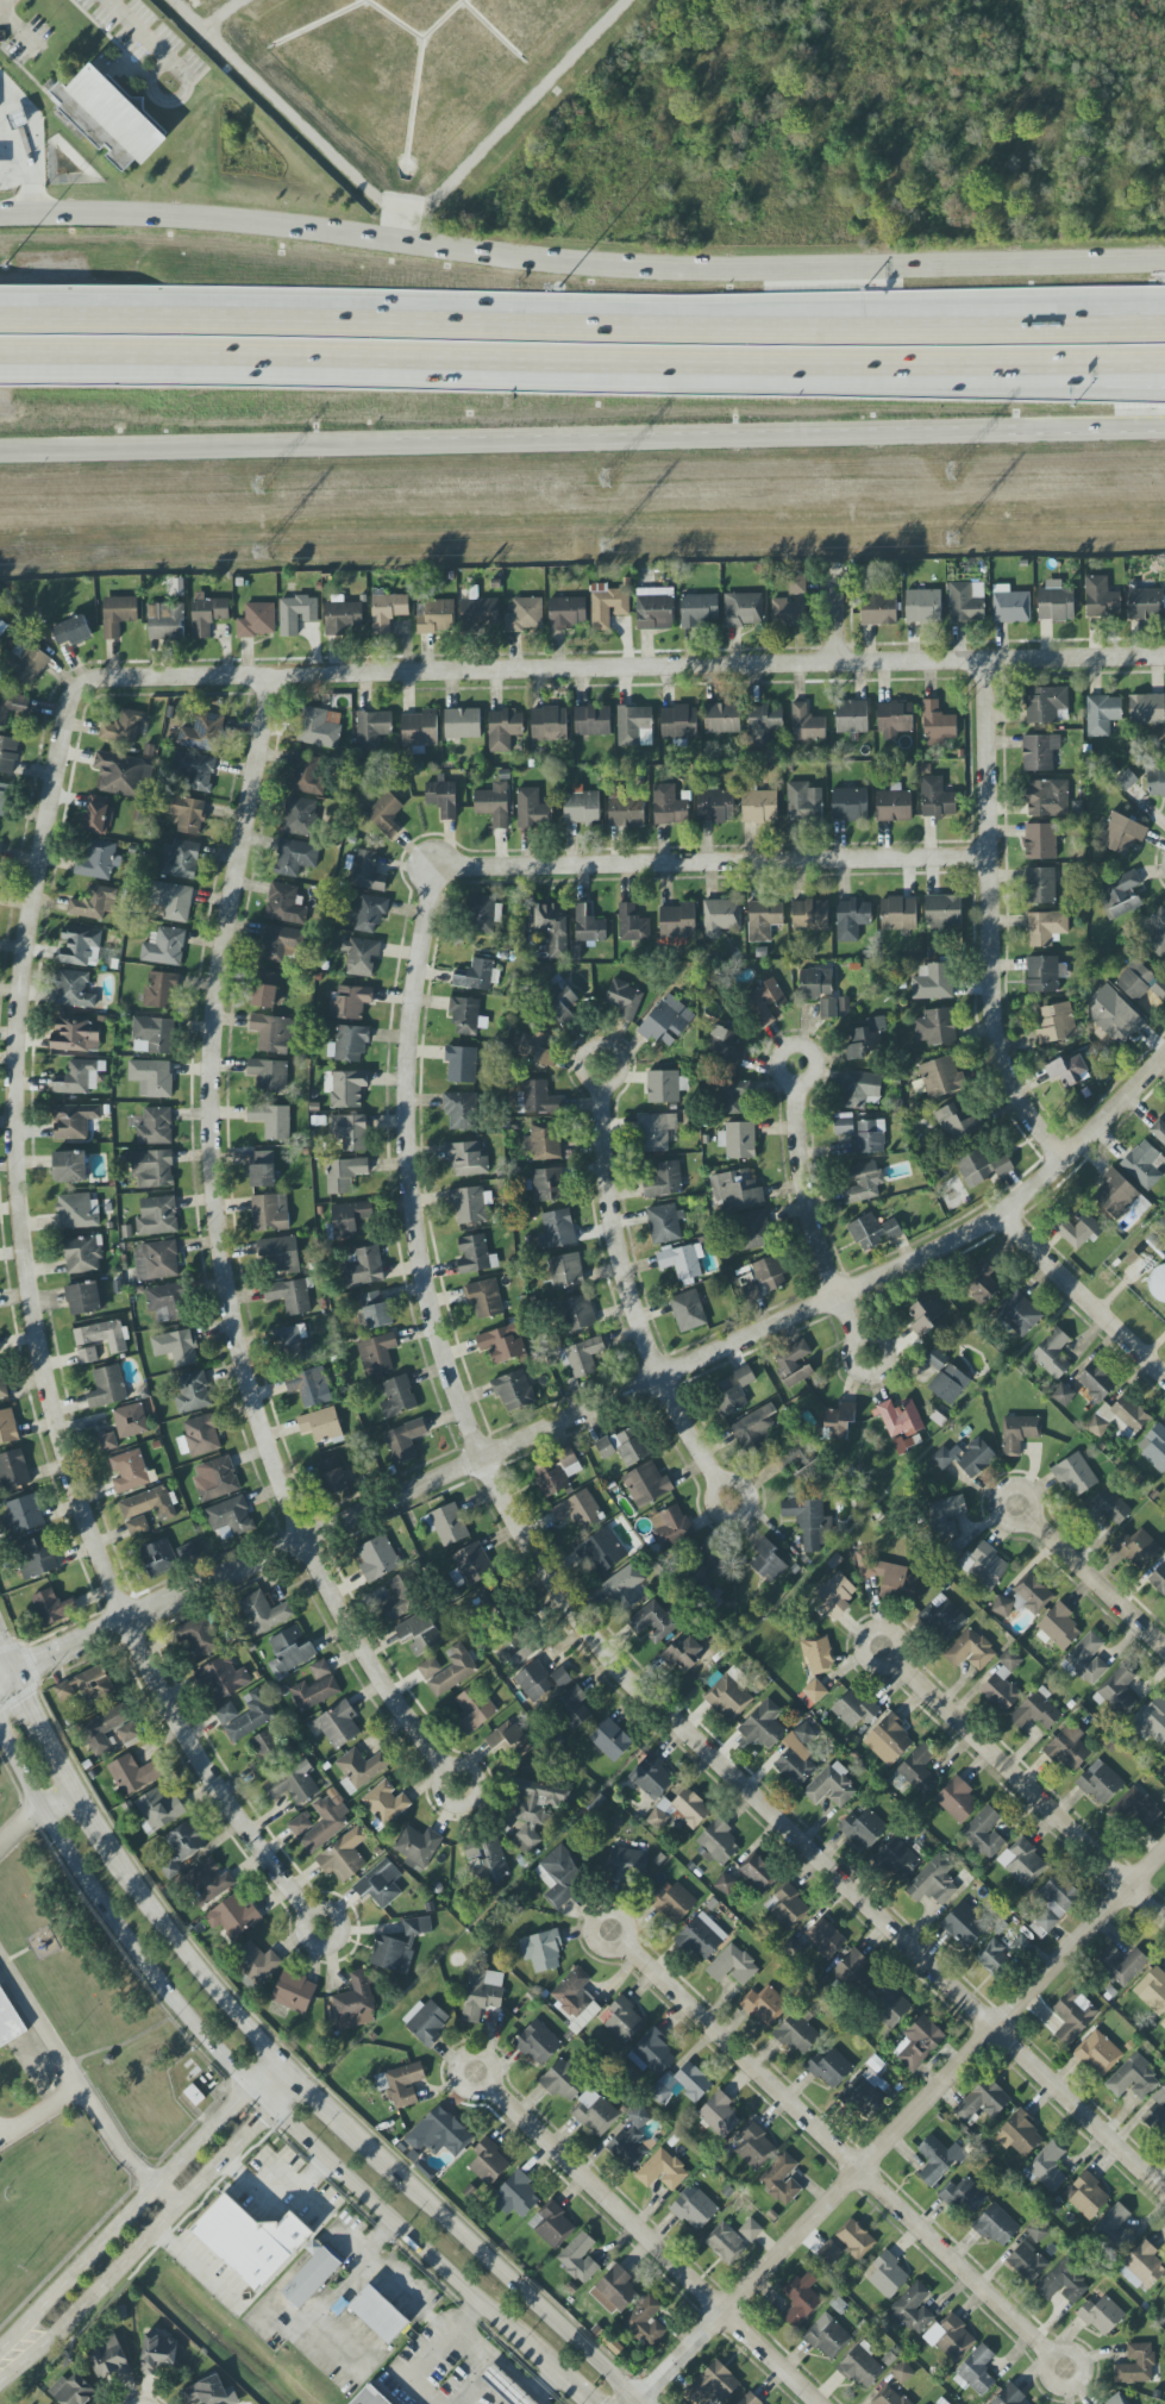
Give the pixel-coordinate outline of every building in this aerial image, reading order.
[(50,102),(94,64),(174,143),(131,183),(50,102)] [(789,595),(805,594),(805,575),(788,576),(789,595)] [(1107,576),(1085,576),(1086,618),(1120,617),(1119,593),(1108,593),(1107,576)] [(1040,621),(1074,620),(1074,590),(1062,590),(1061,580),(1039,581),(1040,621)] [(949,622),(984,622),(984,583),(949,583),(949,622)] [(630,616),(629,589),(607,589),(607,584),(591,584),(592,631),(611,631),(611,616),(630,616)] [(1010,585),(993,585),(993,623),(1031,622),(1030,592),(1010,593),(1010,585)] [(637,589),(637,630),(674,630),(673,588),(637,589)] [(1163,589),(1127,590),(1128,621),(1164,620),(1163,589)] [(906,590),(906,623),(942,623),(941,590),(906,590)] [(229,599),(205,599),(205,593),(192,593),(193,639),(211,638),(211,620),(229,619),(229,599)] [(762,593),(724,594),(725,627),(763,626),(762,593)] [(682,629),(702,629),(702,620),(718,620),(718,594),(681,595),(682,629)] [(372,596),(373,634),(391,633),(391,616),(409,615),(408,595),(372,596)] [(862,626),(897,625),(896,595),(861,595),(862,626)] [(138,621),(137,597),(103,598),(104,640),(120,640),(120,622),(138,621)] [(318,622),(318,597),(279,598),(280,637),(299,637),(299,623),(318,622)] [(542,598),(513,598),(513,613),(505,613),(505,633),(524,633),(524,629),(542,629),(542,598)] [(549,632),(568,631),(568,625),(586,625),(586,598),(549,598),(549,632)] [(772,627),(806,626),(805,602),(786,602),(786,598),(771,599),(772,627)] [(498,599),(459,600),(459,627),(499,626),(498,599)] [(417,601),(417,634),(455,633),(454,600),(417,601)] [(149,639),(184,638),(184,603),(148,605),(149,639)] [(275,603),(245,604),(245,619),(236,619),(237,636),(275,636),(275,603)] [(362,603),(325,604),(325,634),(363,633),(362,603)] [(58,646),(70,641),(72,647),(93,638),(84,614),(50,628),(58,646)] [(2,668),(31,688),(51,658),(22,638),(2,668)] [(1026,724),(1058,723),(1057,710),(1068,710),(1068,687),(1025,688),(1026,724)] [(26,714),(30,697),(0,689),(0,728),(4,729),(9,710),(26,714)] [(1164,695),(1129,696),(1130,725),(1164,724),(1164,695)] [(1087,737),(1110,737),(1110,721),(1122,721),(1122,697),(1087,697),(1087,737)] [(956,714),(939,714),(939,699),(923,700),(924,746),(946,746),(946,740),(957,739),(956,714)] [(836,733),(868,733),(867,701),(835,701),(836,733)] [(807,702),(792,703),(793,742),(826,741),(825,716),(808,717),(807,702)] [(878,702),(878,734),(883,734),(883,741),(898,740),(898,733),(913,732),(913,702),(878,702)] [(740,704),(704,704),(705,733),(740,733),(740,704)] [(575,706),(575,736),(610,735),(610,705),(575,706)] [(661,707),(661,738),(697,737),(696,706),(661,707)] [(782,706),(749,706),(748,747),(769,747),(769,731),(782,731),(782,706)] [(338,749),(342,725),(326,723),(328,710),(304,707),(298,743),(338,749)] [(651,707),(617,707),(617,746),(639,746),(639,730),(651,729),(651,707)] [(567,741),(566,708),(531,709),(532,742),(567,741)] [(139,723),(147,724),(149,713),(121,709),(119,721),(101,718),(98,740),(136,745),(139,723)] [(445,709),(445,738),(481,738),(480,709),(445,709)] [(438,746),(437,710),(423,710),(423,715),(402,715),(402,747),(438,746)] [(489,753),(509,752),(509,736),(522,735),(522,710),(488,711),(489,753)] [(381,750),(380,735),(392,735),(391,711),(357,712),(358,751),(381,750)] [(224,716),(198,712),(195,729),(180,726),(177,745),(217,753),(224,716)] [(1022,736),(1023,771),(1053,771),(1052,750),(1060,750),(1060,735),(1022,736)] [(14,774),(20,740),(0,737),(0,772),(14,774)] [(210,793),(215,757),(176,751),(172,774),(189,777),(187,790),(210,793)] [(150,784),(153,760),(96,753),(94,769),(101,770),(99,793),(140,797),(142,783),(150,784)] [(326,760),(296,755),(290,791),(320,795),(326,760)] [(1148,798),(1164,797),(1164,770),(1147,771),(1148,798)] [(1137,781),(1128,771),(1118,780),(1127,790),(1137,781)] [(943,776),(921,777),(921,818),(955,817),(955,793),(943,793),(943,776)] [(1069,781),(1027,780),(1027,816),(1068,817),(1069,781)] [(455,782),(443,783),(426,783),(426,805),(440,805),(440,820),(456,820),(455,782)] [(509,829),(508,782),(493,782),(493,791),(474,791),(474,815),(492,815),(492,829),(509,829)] [(787,822),(822,821),(821,788),(809,789),(809,782),(787,783),(787,822)] [(10,786),(0,784),(0,816),(4,817),(10,786)] [(653,824),(688,825),(688,801),(675,800),(675,784),(654,784),(653,824)] [(517,788),(518,826),(552,826),(551,805),(539,805),(538,788),(517,788)] [(867,788),(831,789),(832,821),(867,820),(867,788)] [(698,823),(734,822),(733,789),(698,790),(698,823)] [(404,807),(387,791),(364,815),(392,841),(402,830),(392,820),(404,807)] [(599,791),(578,792),(564,793),(564,824),(600,823),(599,791)] [(742,822),(778,821),(777,791),(741,792),(742,822)] [(876,791),(876,821),(911,821),(911,791),(876,791)] [(205,801),(167,795),(164,815),(179,817),(176,833),(199,836),(205,801)] [(314,837),(319,801),(286,797),(282,833),(314,837)] [(644,826),(644,798),(609,799),(609,828),(644,826)] [(103,836),(111,804),(90,799),(82,831),(103,836)] [(1142,842),(1148,829),(1112,811),(1097,842),(1126,857),(1135,839),(1142,842)] [(1056,824),(1025,825),(1025,860),(1056,859),(1056,824)] [(275,874),(297,878),(299,866),(316,869),(320,845),(280,839),(275,874)] [(74,876),(113,880),(117,843),(91,840),(89,859),(76,858),(74,876)] [(164,840),(160,875),(195,880),(199,845),(164,840)] [(349,886),(385,892),(388,875),(375,873),(378,855),(348,850),(345,869),(351,870),(349,886)] [(1055,868),(1026,869),(1026,904),(1055,904),(1055,868)] [(1109,921),(1141,907),(1133,888),(1141,885),(1136,871),(1095,887),(1109,921)] [(193,888),(154,882),(151,905),(164,907),(163,920),(188,923),(193,888)] [(265,919),(302,924),(306,904),(296,902),(298,887),(270,883),(265,919)] [(67,915),(103,920),(105,911),(113,912),(116,888),(89,885),(87,901),(70,898),(67,915)] [(374,934),(375,924),(384,925),(387,898),(358,895),(355,932),(374,934)] [(500,896),(467,895),(466,932),(494,934),(494,922),(499,922),(500,896)] [(960,896),(925,896),(925,927),(961,926),(960,896)] [(880,898),(881,931),(916,930),(916,897),(880,898)] [(704,900),(704,938),(721,938),(721,933),(740,933),(741,901),(704,900)] [(792,901),(792,931),(828,930),(827,900),(792,901)] [(837,942),(859,942),(859,925),(871,925),(870,903),(857,903),(856,900),(837,901),(837,942)] [(749,943),(771,942),(770,926),(782,925),(781,901),(748,902),(749,943)] [(660,907),(660,937),(696,937),(695,902),(680,902),(680,907),(660,907)] [(605,920),(593,921),(593,903),(575,904),(576,942),(606,942),(605,920)] [(619,903),(619,942),(650,941),(649,919),(636,920),(636,903),(619,903)] [(568,959),(567,904),(534,905),(534,934),(549,934),(549,959),(568,959)] [(1162,905),(1141,928),(1150,936),(1144,943),(1161,958),(1164,953),(1164,908),(1162,905)] [(1028,913),(1029,948),(1052,947),(1052,934),(1068,934),(1068,912),(1028,913)] [(101,931),(63,927),(59,964),(97,968),(101,931)] [(287,963),(288,951),(300,952),(301,929),(264,927),(262,961),(287,963)] [(140,962),(181,966),(185,931),(151,928),(150,944),(142,943),(140,962)] [(347,952),(345,974),(371,978),(373,956),(379,957),(381,943),(341,938),(340,951),(347,952)] [(1058,957),(1026,957),(1027,993),(1058,992),(1058,957)] [(453,971),(452,987),(490,991),(493,960),(471,958),(469,972),(453,971)] [(1136,1003),(1158,979),(1136,959),(1114,983),(1136,1003)] [(951,998),(950,964),(919,965),(919,977),(912,977),(912,999),(951,998)] [(834,1018),(833,969),(799,970),(800,1000),(820,999),(820,1018),(834,1018)] [(56,1006),(96,1007),(96,995),(85,995),(85,987),(96,988),(97,972),(57,971),(56,1006)] [(176,973),(146,972),(144,1008),(175,1009),(176,973)] [(282,1008),(282,990),(277,990),(278,973),(255,972),(254,1007),(282,1008)] [(568,1009),(579,1001),(559,974),(538,990),(564,1024),(574,1017),(568,1009)] [(1162,977),(1147,992),(1159,1005),(1164,999),(1164,981),(1162,977)] [(645,991),(613,979),(604,1003),(620,1009),(617,1017),(632,1023),(645,991)] [(778,1020),(774,1014),(788,1007),(775,980),(745,995),(761,1029),(778,1020)] [(1120,1047),(1145,1023),(1108,984),(1083,1008),(1120,1047)] [(328,1019),(363,1020),(363,1004),(373,1004),(373,988),(337,986),(337,1001),(329,1001),(328,1019)] [(696,1014),(665,993),(638,1033),(649,1041),(652,1036),(670,1047),(677,1037),(679,1039),(696,1014)] [(450,1034),(476,1036),(479,1000),(454,997),(450,1034)] [(1039,1046),(1077,1036),(1068,1002),(1038,1009),(1043,1028),(1035,1030),(1039,1046)] [(923,1010),(923,1018),(914,1019),(915,1042),(929,1041),(929,1044),(955,1043),(955,1009),(923,1010)] [(258,1052),(288,1054),(290,1017),(251,1015),(250,1031),(259,1031),(258,1052)] [(866,1019),(867,1028),(849,1031),(851,1040),(844,1042),(848,1061),(867,1058),(865,1051),(882,1048),(880,1035),(887,1033),(885,1016),(866,1019)] [(50,1050),(99,1051),(99,1033),(91,1033),(91,1018),(56,1017),(56,1034),(51,1034),(50,1050)] [(173,1054),(173,1018),(133,1018),(133,1053),(173,1054)] [(739,1065),(744,1051),(736,1049),(741,1034),(714,1025),(706,1049),(725,1055),(723,1060),(739,1065)] [(365,1061),(367,1027),(336,1026),(335,1043),(327,1043),(327,1060),(365,1061)] [(554,1067),(557,1052),(549,1050),(552,1036),(533,1031),(532,1038),(516,1034),(512,1052),(535,1057),(534,1063),(554,1067)] [(475,1083),(476,1048),(445,1046),(445,1063),(449,1063),(448,1082),(475,1083)] [(963,1088),(951,1055),(918,1067),(929,1100),(963,1088)] [(1051,1081),(1061,1077),(1066,1089),(1091,1078),(1081,1055),(1064,1062),(1062,1058),(1045,1066),(1051,1081)] [(52,1092),(97,1093),(98,1060),(68,1060),(67,1081),(52,1081),(52,1092)] [(288,1061),(248,1060),(247,1076),(258,1076),(257,1089),(287,1090),(288,1061)] [(172,1062),(129,1061),(128,1081),(140,1081),(139,1097),(171,1098),(172,1062)] [(678,1070),(647,1072),(648,1104),(680,1102),(678,1070)] [(362,1108),(362,1086),(368,1086),(368,1072),(332,1071),(331,1108),(362,1108)] [(842,1108),(865,1109),(866,1103),(880,1104),(882,1074),(844,1072),(842,1108)] [(561,1097),(548,1097),(548,1080),(523,1081),(524,1113),(562,1113),(561,1097)] [(719,1115),(742,1114),(742,1097),(751,1096),(751,1080),(717,1081),(719,1115)] [(450,1130),(475,1130),(474,1093),(443,1093),(443,1114),(450,1114),(450,1130)] [(970,1115),(961,1098),(933,1113),(950,1145),(985,1127),(977,1112),(970,1115)] [(101,1105),(53,1106),(53,1140),(88,1140),(88,1133),(98,1132),(97,1119),(101,1119),(101,1105)] [(290,1105),(247,1105),(247,1122),(265,1122),(265,1141),(290,1141),(290,1105)] [(136,1126),(136,1145),(172,1144),(171,1107),(144,1108),(144,1126),(136,1126)] [(668,1130),(678,1130),(677,1114),(638,1115),(639,1152),(669,1152),(668,1130)] [(835,1135),(853,1135),(853,1114),(834,1114),(835,1135)] [(343,1152),(367,1151),(367,1115),(329,1116),(330,1140),(343,1139),(343,1152)] [(1159,1119),(1148,1131),(1164,1147),(1164,1124),(1159,1119)] [(857,1154),(885,1152),(883,1120),(855,1121),(857,1154)] [(524,1152),(532,1151),(532,1160),(557,1159),(556,1121),(529,1122),(530,1136),(524,1137),(524,1152)] [(727,1159),(756,1159),(755,1122),(725,1123),(725,1132),(717,1132),(718,1147),(726,1147),(727,1159)] [(1119,1165),(1148,1192),(1163,1176),(1152,1165),(1161,1155),(1144,1139),(1119,1165)] [(488,1175),(488,1157),(481,1157),(480,1142),(445,1144),(446,1160),(453,1160),(454,1176),(488,1175)] [(1014,1170),(1006,1152),(995,1157),(994,1155),(987,1158),(982,1147),(955,1160),(969,1191),(1014,1170)] [(173,1187),(172,1151),(131,1152),(131,1177),(138,1177),(138,1188),(173,1187)] [(54,1183),(86,1183),(86,1152),(54,1152),(54,1183)] [(274,1152),(251,1152),(252,1188),(275,1187),(274,1152)] [(327,1160),(327,1195),(352,1194),(352,1176),(369,1176),(368,1159),(327,1160)] [(846,1205),(880,1197),(877,1185),(883,1184),(878,1161),(849,1168),(854,1187),(842,1190),(846,1205)] [(657,1179),(643,1180),(644,1197),(682,1195),(680,1162),(656,1163),(657,1179)] [(528,1170),(528,1190),(532,1190),(533,1202),(563,1201),(562,1168),(528,1170)] [(1142,1195),(1113,1168),(1087,1194),(1116,1222),(1142,1195)] [(712,1175),(717,1210),(765,1203),(762,1187),(754,1188),(751,1169),(712,1175)] [(457,1224),(487,1223),(487,1204),(492,1204),(491,1188),(448,1190),(448,1206),(456,1205),(457,1224)] [(57,1195),(59,1229),(99,1227),(98,1201),(89,1201),(89,1194),(57,1195)] [(253,1195),(254,1231),(289,1230),(288,1194),(253,1195)] [(140,1198),(141,1217),(136,1217),(137,1235),(178,1233),(176,1197),(140,1198)] [(333,1231),(327,1232),(328,1240),(358,1237),(356,1220),(371,1219),(369,1201),(330,1206),(333,1231)] [(684,1239),(676,1203),(646,1209),(654,1245),(684,1239)] [(1070,1218),(1066,1214),(1052,1227),(1076,1252),(1089,1239),(1092,1243),(1105,1230),(1082,1206),(1070,1218)] [(540,1250),(576,1243),(569,1208),(540,1214),(544,1233),(537,1235),(540,1250)] [(744,1251),(772,1245),(765,1209),(737,1215),(744,1251)] [(861,1253),(882,1245),(877,1232),(881,1230),(874,1213),(849,1223),(861,1253)] [(890,1242),(904,1234),(895,1218),(882,1225),(890,1242)] [(499,1268),(497,1254),(488,1255),(485,1234),(458,1238),(461,1257),(457,1258),(460,1275),(499,1268)] [(257,1241),(259,1263),(270,1262),(272,1275),(300,1271),(296,1236),(257,1241)] [(101,1237),(64,1238),(66,1273),(102,1271),(101,1237)] [(137,1282),(180,1276),(175,1241),(132,1247),(137,1282)] [(656,1254),(660,1269),(675,1266),(678,1282),(702,1276),(698,1258),(703,1257),(700,1243),(656,1254)] [(355,1249),(356,1263),(341,1265),(344,1288),(384,1282),(379,1246),(355,1249)] [(585,1285),(579,1253),(547,1258),(551,1278),(554,1291),(585,1285)] [(788,1286),(776,1255),(735,1271),(747,1303),(788,1286)] [(989,1276),(995,1270),(983,1259),(959,1284),(983,1307),(1001,1288),(989,1276)] [(1164,1301),(1164,1266),(1151,1267),(1151,1301),(1164,1301)] [(287,1317),(312,1312),(307,1289),(313,1288),(311,1277),(264,1286),(268,1302),(284,1299),(287,1317)] [(474,1304),(478,1320),(504,1314),(496,1278),(463,1286),(468,1306),(474,1304)] [(70,1315),(106,1312),(103,1282),(67,1286),(70,1315)] [(144,1289),(149,1313),(155,1312),(157,1324),(186,1318),(180,1283),(144,1289)] [(360,1296),(368,1330),(396,1323),(387,1289),(360,1296)] [(669,1298),(680,1333),(707,1325),(696,1289),(669,1298)] [(1021,1339),(1044,1318),(1018,1290),(995,1311),(1021,1339)] [(567,1334),(597,1325),(589,1294),(558,1303),(567,1334)] [(946,1311),(932,1294),(908,1312),(916,1321),(911,1325),(921,1338),(935,1327),(931,1322),(946,1311)] [(73,1330),(76,1347),(107,1340),(110,1355),(127,1352),(121,1320),(73,1330)] [(495,1366),(527,1354),(515,1323),(475,1338),(481,1353),(489,1350),(495,1366)] [(309,1339),(308,1340),(304,1324),(273,1331),(280,1360),(312,1352),(309,1339)] [(1057,1381),(1072,1366),(1058,1353),(1071,1340),(1057,1327),(1030,1356),(1057,1381)] [(150,1337),(154,1357),(172,1354),(175,1368),(197,1364),(191,1329),(150,1337)] [(356,1342),(365,1378),(383,1374),(383,1373),(393,1370),(388,1350),(398,1348),(395,1333),(356,1342)] [(787,1390),(815,1374),(806,1357),(812,1354),(804,1338),(773,1355),(780,1368),(776,1370),(787,1390)] [(98,1361),(95,1346),(77,1349),(80,1364),(98,1361)] [(939,1371),(927,1388),(951,1406),(970,1379),(947,1363),(950,1359),(934,1347),(924,1361),(939,1371)] [(9,1396),(0,1361),(0,1399),(9,1396)] [(1099,1404),(1117,1386),(1094,1361),(1075,1379),(1099,1404)] [(92,1371),(97,1391),(86,1394),(89,1409),(127,1401),(118,1365),(92,1371)] [(734,1372),(741,1388),(756,1381),(748,1365),(734,1372)] [(304,1409),(331,1401),(322,1366),(284,1377),(289,1393),(299,1390),(304,1409)] [(494,1379),(504,1414),(536,1404),(525,1369),(494,1379)] [(179,1415),(211,1406),(202,1370),(177,1377),(182,1394),(174,1396),(179,1415)] [(418,1407),(406,1374),(382,1383),(388,1400),(379,1404),(385,1419),(418,1407)] [(748,1407),(736,1376),(709,1386),(721,1417),(748,1407)] [(1051,1398),(1066,1408),(1076,1393),(1061,1383),(1051,1398)] [(1136,1435),(1151,1418),(1125,1393),(1108,1412),(1113,1417),(1115,1415),(1136,1435)] [(888,1439),(904,1432),(906,1437),(925,1430),(913,1400),(894,1407),(891,1401),(876,1407),(888,1439)] [(149,1432),(142,1402),(112,1410),(120,1439),(149,1432)] [(729,1427),(746,1454),(770,1440),(765,1432),(775,1426),(769,1416),(776,1412),(770,1402),(729,1427)] [(839,1410),(825,1409),(824,1439),(847,1440),(848,1422),(855,1422),(855,1403),(840,1403),(839,1410)] [(296,1418),(301,1436),(312,1433),(316,1443),(343,1435),(334,1406),(296,1418)] [(21,1440),(13,1408),(0,1412),(0,1445),(21,1440)] [(222,1448),(211,1414),(182,1422),(186,1436),(176,1439),(182,1459),(222,1448)] [(1002,1457),(1021,1457),(1021,1438),(1040,1438),(1040,1417),(1003,1416),(1002,1457)] [(411,1440),(429,1433),(423,1418),(383,1433),(395,1465),(418,1457),(411,1440)] [(1162,1474),(1164,1471),(1164,1431),(1157,1424),(1135,1449),(1162,1474)] [(650,1456),(636,1425),(595,1444),(603,1460),(619,1452),(626,1467),(650,1456)] [(102,1452),(118,1448),(115,1432),(98,1437),(102,1452)] [(892,1441),(899,1455),(916,1446),(911,1437),(904,1440),(901,1436),(892,1441)] [(954,1459),(971,1480),(998,1458),(981,1438),(954,1459)] [(790,1473),(792,1472),(804,1491),(825,1478),(802,1439),(778,1453),(790,1473)] [(956,1459),(944,1446),(930,1458),(942,1471),(956,1459)] [(571,1486),(567,1478),(581,1470),(570,1447),(558,1453),(559,1457),(534,1469),(538,1478),(534,1480),(544,1500),(571,1486)] [(4,1491),(32,1484),(22,1449),(0,1455),(0,1476),(4,1491)] [(111,1458),(117,1479),(112,1481),(116,1494),(158,1481),(154,1469),(147,1471),(139,1449),(111,1458)] [(1098,1485),(1081,1452),(1050,1468),(1058,1485),(1066,1481),(1074,1497),(1098,1485)] [(202,1504),(241,1490),(228,1455),(194,1467),(197,1477),(193,1478),(202,1504)] [(349,1488),(337,1456),(314,1464),(326,1497),(349,1488)] [(637,1509),(675,1491),(668,1475),(661,1479),(653,1461),(622,1476),(637,1509)] [(177,1517),(165,1485),(118,1503),(124,1520),(155,1509),(158,1517),(166,1515),(168,1520),(177,1517)] [(1133,1510),(1105,1485),(1079,1513),(1093,1526),(1104,1514),(1118,1527),(1133,1510)] [(578,1532),(604,1521),(589,1489),(550,1507),(558,1525),(572,1519),(578,1532)] [(46,1524),(36,1494),(5,1504),(8,1514),(1,1516),(7,1537),(46,1524)] [(204,1509),(212,1533),(218,1531),(221,1540),(255,1529),(243,1495),(204,1509)] [(958,1537),(954,1517),(968,1514),(963,1495),(925,1504),(934,1542),(958,1537)] [(801,1553),(821,1552),(821,1542),(832,1542),(832,1517),(823,1517),(823,1498),(781,1499),(781,1518),(801,1518),(801,1553)] [(647,1517),(662,1550),(694,1536),(679,1502),(647,1517)] [(437,1531),(443,1547),(470,1537),(457,1503),(422,1516),(428,1534),(437,1531)] [(125,1523),(131,1538),(150,1531),(144,1516),(125,1523)] [(629,1555),(608,1525),(573,1549),(582,1563),(577,1566),(585,1577),(595,1570),(599,1576),(629,1555)] [(1162,1548),(1140,1528),(1131,1538),(1127,1533),(1112,1549),(1126,1561),(1129,1558),(1142,1570),(1162,1548)] [(26,1581),(59,1568),(46,1535),(13,1548),(26,1581)] [(366,1583),(400,1569),(386,1535),(356,1547),(363,1564),(359,1566),(366,1583)] [(151,1578),(179,1566),(167,1538),(139,1550),(151,1578)] [(749,1564),(771,1585),(790,1564),(762,1538),(753,1548),(758,1553),(749,1564)] [(451,1555),(467,1587),(494,1574),(478,1542),(451,1555)] [(939,1548),(945,1564),(960,1558),(954,1542),(939,1548)] [(1011,1561),(978,1542),(961,1571),(994,1590),(1011,1561)] [(184,1568),(200,1562),(192,1543),(177,1549),(184,1568)] [(872,1561),(874,1554),(861,1551),(857,1575),(883,1580),(880,1596),(913,1602),(918,1576),(906,1574),(908,1567),(872,1561)] [(1148,1579),(1164,1597),(1164,1563),(1148,1579)] [(632,1588),(644,1581),(634,1564),(601,1583),(619,1614),(640,1601),(632,1588)] [(860,1592),(838,1571),(812,1599),(834,1620),(860,1592)] [(387,1581),(396,1598),(381,1606),(389,1622),(423,1604),(405,1572),(387,1581)] [(1034,1616),(1054,1597),(1031,1574),(1008,1596),(1005,1593),(991,1606),(1005,1621),(1022,1604),(1034,1616)] [(722,1601),(698,1576),(691,1584),(715,1609),(722,1601)] [(79,1613),(73,1598),(60,1604),(54,1587),(31,1597),(44,1627),(79,1613)] [(503,1606),(494,1589),(472,1601),(481,1618),(503,1606)] [(237,1602),(255,1637),(295,1616),(288,1601),(271,1610),(261,1590),(237,1602)] [(968,1621),(943,1593),(918,1616),(944,1643),(968,1621)] [(656,1646),(679,1626),(654,1598),(627,1623),(639,1637),(644,1633),(656,1646)] [(1046,1644),(1050,1639),(1063,1652),(1082,1632),(1068,1618),(1072,1614),(1060,1602),(1033,1632),(1046,1644)] [(443,1642),(426,1611),(394,1628),(402,1643),(407,1641),(416,1657),(443,1642)] [(189,1663),(223,1647),(207,1614),(174,1630),(189,1663)] [(505,1647),(498,1652),(511,1669),(533,1653),(512,1624),(496,1635),(505,1647)] [(268,1663),(276,1679),(319,1656),(310,1639),(305,1641),(296,1625),(268,1641),(277,1659),(268,1663)] [(997,1653),(969,1627),(942,1655),(956,1669),(966,1659),(980,1672),(997,1653)] [(1105,1643),(1091,1630),(1061,1662),(1090,1689),(1109,1668),(1094,1654),(1105,1643)] [(670,1669),(678,1662),(686,1672),(700,1660),(695,1655),(702,1649),(689,1634),(660,1659),(670,1669)] [(803,1641),(809,1675),(834,1670),(828,1637),(803,1641)] [(443,1671),(434,1656),(417,1666),(435,1697),(479,1673),(462,1642),(445,1651),(453,1665),(443,1671)] [(1003,1665),(979,1691),(1004,1714),(1022,1694),(1006,1679),(1023,1660),(1010,1648),(998,1661),(1003,1665)] [(237,1672),(226,1654),(196,1672),(215,1704),(253,1682),(244,1667),(237,1672)] [(341,1693),(325,1659),(308,1667),(314,1679),(290,1691),(300,1713),(341,1693)] [(514,1677),(532,1703),(555,1688),(537,1662),(514,1677)] [(87,1705),(115,1692),(103,1664),(69,1679),(74,1691),(80,1688),(87,1705)] [(550,1675),(561,1689),(573,1681),(562,1666),(550,1675)] [(704,1698),(731,1723),(754,1699),(742,1687),(749,1679),(734,1666),(704,1698)] [(1097,1691),(1122,1718),(1139,1703),(1125,1688),(1135,1678),(1125,1666),(1097,1691)] [(797,1695),(809,1709),(828,1692),(817,1679),(797,1695)] [(54,1687),(61,1703),(75,1696),(68,1681),(54,1687)] [(453,1702),(466,1717),(458,1724),(469,1737),(497,1712),(473,1684),(453,1702)] [(581,1703),(588,1697),(577,1684),(551,1708),(574,1733),(593,1716),(581,1703)] [(868,1725),(881,1711),(853,1686),(831,1710),(852,1730),(861,1719),(868,1725)] [(223,1727),(232,1744),(276,1718),(259,1688),(241,1698),(250,1712),(223,1727)] [(1009,1719),(1021,1731),(1032,1718),(1047,1732),(1063,1715),(1035,1690),(1009,1719)] [(1161,1748),(1164,1744),(1164,1705),(1155,1696),(1131,1721),(1161,1748)] [(782,1712),(769,1698),(737,1729),(753,1746),(758,1740),(768,1751),(788,1732),(775,1718),(782,1712)] [(334,1751),(361,1734),(351,1719),(357,1715),(347,1699),(314,1721),(334,1751)] [(240,1717),(232,1702),(214,1711),(222,1727),(240,1717)] [(131,1722),(125,1705),(81,1723),(95,1758),(111,1752),(103,1733),(131,1722)] [(888,1768),(915,1743),(900,1727),(904,1724),(893,1712),(863,1740),(888,1768)] [(634,1741),(607,1717),(588,1739),(615,1763),(634,1741)] [(488,1738),(512,1764),(533,1744),(509,1718),(488,1738)] [(141,1738),(135,1721),(115,1728),(121,1745),(141,1738)] [(773,1765),(798,1789),(818,1768),(808,1759),(814,1754),(805,1746),(817,1734),(804,1721),(782,1743),(788,1750),(773,1765)] [(1079,1739),(1084,1734),(1070,1721),(1044,1750),(1071,1775),(1093,1752),(1079,1739)] [(250,1739),(260,1763),(284,1753),(274,1729),(250,1739)] [(921,1796),(937,1781),(923,1767),(936,1755),(924,1743),(896,1769),(921,1796)] [(334,1763),(346,1778),(340,1783),(350,1796),(392,1764),(382,1751),(366,1762),(355,1747),(334,1763)] [(124,1797),(162,1777),(154,1761),(139,1769),(131,1753),(108,1765),(124,1797)] [(677,1779),(650,1753),(628,1776),(655,1802),(677,1779)] [(298,1807),(320,1791),(308,1774),(314,1770),(304,1756),(261,1786),(272,1802),(287,1791),(298,1807)] [(1075,1782),(1102,1808),(1126,1784),(1099,1758),(1075,1782)] [(815,1807),(827,1796),(839,1809),(858,1792),(844,1777),(849,1773),(836,1760),(802,1792),(815,1807)] [(934,1800),(961,1825),(978,1807),(967,1797),(973,1790),(957,1775),(934,1800)] [(398,1793),(386,1779),(363,1798),(386,1826),(413,1804),(401,1790),(398,1793)] [(1163,1812),(1134,1785),(1107,1813),(1120,1826),(1129,1816),(1145,1831),(1163,1812)] [(712,1810),(687,1787),(672,1804),(665,1798),(645,1819),(659,1831),(675,1814),(693,1831),(712,1810)] [(187,1813),(176,1794),(165,1800),(158,1788),(134,1801),(151,1833),(187,1813)] [(990,1860),(1006,1843),(991,1829),(1002,1817),(988,1804),(961,1833),(990,1860)] [(889,1828),(868,1808),(857,1820),(851,1814),(839,1827),(866,1852),(889,1828)] [(287,1825),(297,1838),(315,1826),(305,1812),(287,1825)] [(693,1844),(720,1869),(743,1845),(716,1819),(693,1844)] [(165,1835),(179,1862),(207,1847),(193,1820),(165,1835)] [(369,1837),(359,1824),(314,1859),(327,1876),(333,1872),(343,1884),(367,1864),(354,1848),(369,1837)] [(422,1874),(444,1838),(428,1828),(424,1835),(406,1825),(391,1849),(407,1859),(404,1863),(422,1874)] [(472,1867),(480,1888),(511,1877),(494,1834),(480,1840),(486,1855),(480,1858),(482,1864),(472,1867)] [(922,1861),(895,1836),(875,1857),(902,1883),(922,1861)] [(1024,1890),(1050,1866),(1022,1836),(997,1860),(1024,1890)] [(480,1856),(475,1840),(463,1843),(467,1860),(480,1856)] [(550,1889),(543,1896),(555,1910),(591,1877),(561,1844),(532,1870),(550,1889)] [(649,1853),(613,1847),(607,1877),(643,1884),(649,1853)] [(945,1875),(954,1866),(939,1852),(904,1891),(917,1903),(926,1893),(941,1908),(959,1888),(945,1875)] [(739,1871),(761,1895),(779,1878),(757,1854),(739,1871)] [(223,1874),(211,1857),(183,1876),(195,1893),(192,1895),(202,1909),(237,1884),(228,1871),(223,1874)] [(362,1898),(368,1893),(383,1910),(402,1893),(394,1883),(402,1876),(386,1858),(352,1887),(362,1898)] [(1039,1891),(1051,1904),(1028,1926),(1041,1939),(1083,1898),(1058,1873),(1039,1891)] [(697,1903),(669,1878),(648,1900),(676,1925),(697,1903)] [(791,1932),(812,1909),(786,1883),(764,1906),(791,1932)] [(203,1915),(214,1933),(219,1930),(227,1943),(264,1921),(254,1905),(247,1909),(238,1894),(203,1915)] [(940,1925),(967,1951),(989,1927),(961,1901),(940,1925)] [(703,1963),(728,1936),(701,1911),(676,1938),(703,1963)] [(404,1936),(432,1933),(430,1917),(403,1920),(404,1936)] [(847,1941),(822,1917),(805,1936),(829,1960),(847,1941)] [(519,1939),(524,1961),(531,1960),(535,1974),(561,1967),(556,1949),(562,1948),(558,1929),(519,1939)] [(993,1937),(974,1958),(995,1976),(1014,1954),(1020,1960),(1033,1945),(1019,1933),(1005,1949),(993,1937)] [(369,1964),(404,1974),(413,1945),(377,1935),(369,1964)] [(271,1949),(265,1955),(251,1940),(232,1959),(258,1987),(283,1963),(271,1949)] [(743,1987),(760,1969),(732,1942),(705,1971),(719,1984),(729,1974),(743,1987)] [(1135,1947),(1125,1957),(1112,1945),(1093,1964),(1122,1990),(1150,1960),(1135,1947)] [(832,1969),(857,1996),(879,1976),(854,1949),(832,1969)] [(591,1979),(577,1965),(549,1995),(574,2019),(593,1999),(582,1989),(591,1979)] [(1159,2017),(1164,2011),(1164,1977),(1155,1967),(1132,1991),(1159,2017)] [(505,1974),(469,1968),(461,2022),(480,2024),(483,2007),(500,2009),(505,1974)] [(331,1997),(339,2031),(374,2023),(371,2010),(374,2010),(365,1969),(349,1972),(353,1992),(331,1997)] [(317,1983),(282,1971),(271,2003),(306,2015),(317,1983)] [(891,2030),(913,2006),(887,1982),(865,2006),(891,2030)] [(758,1995),(752,1990),(739,2003),(767,2029),(790,2005),(768,1985),(758,1995)] [(1066,2023),(1054,2034),(1066,2047),(1101,2014),(1074,1986),(1052,2008),(1066,2023)] [(402,2023),(428,2047),(453,2020),(427,1996),(402,2023)] [(21,2034),(0,2047),(0,1997),(21,2034)] [(623,2046),(647,2022),(622,1997),(598,2021),(623,2046)] [(568,2026),(576,2034),(602,2010),(594,2002),(568,2026)] [(800,2058),(822,2036),(795,2011),(774,2033),(800,2058)] [(901,2034),(905,2038),(891,2052),(911,2072),(947,2038),(923,2013),(901,2034)] [(563,2044),(536,2018),(513,2042),(540,2068),(563,2044)] [(626,2057),(643,2072),(648,2067),(658,2077),(677,2057),(663,2045),(668,2039),(654,2026),(626,2057)] [(1124,2056),(1094,2027),(1072,2050),(1101,2079),(1124,2056)] [(855,2068),(830,2044),(808,2067),(832,2091),(855,2068)] [(1104,2085),(1119,2099),(1129,2088),(1143,2101),(1163,2080),(1134,2053),(1104,2085)] [(887,2066),(875,2055),(866,2064),(878,2075),(887,2066)] [(538,2082),(553,2098),(559,2092),(569,2102),(588,2084),(563,2058),(538,2082)] [(418,2104),(413,2084),(426,2081),(422,2063),(374,2074),(378,2092),(388,2089),(393,2110),(418,2104)] [(865,2121),(887,2101),(880,2093),(887,2087),(869,2067),(840,2093),(865,2121)] [(1011,2101),(987,2076),(952,2112),(964,2124),(979,2109),(991,2121),(1011,2101)] [(1150,2095),(1158,2106),(1144,2114),(1162,2141),(1164,2139),(1164,2086),(1150,2095)] [(569,2111),(597,2138),(620,2114),(592,2087),(569,2111)] [(733,2102),(719,2090),(697,2115),(724,2140),(742,2120),(727,2107),(733,2102)] [(650,2152),(635,2138),(654,2119),(638,2104),(627,2116),(633,2122),(607,2148),(631,2171),(650,2152)] [(1043,2139),(1031,2128),(1036,2123),(1020,2108),(993,2138),(1007,2150),(1011,2146),(1024,2158),(1043,2139)] [(456,2158),(475,2136),(450,2115),(442,2124),(429,2112),(404,2140),(418,2153),(425,2145),(437,2156),(444,2148),(456,2158)] [(778,2149),(756,2125),(732,2148),(754,2172),(778,2149)] [(916,2149),(930,2163),(917,2175),(930,2188),(965,2156),(954,2144),(947,2150),(932,2134),(916,2149)] [(468,2168),(489,2187),(512,2163),(485,2137),(473,2151),(478,2157),(468,2168)] [(1053,2194),(1067,2178),(1054,2166),(1067,2152),(1053,2139),(1026,2169),(1053,2194)] [(672,2191),(690,2173),(662,2147),(634,2176),(648,2189),(659,2179),(672,2191)] [(803,2189),(789,2176),(799,2165),(785,2151),(757,2181),(785,2208),(803,2189)] [(491,2200),(508,2216),(513,2210),(523,2219),(541,2199),(527,2187),(532,2182),(520,2170),(491,2200)] [(1062,2196),(1090,2221),(1113,2197),(1085,2171),(1062,2196)] [(989,2197),(969,2178),(959,2188),(952,2181),(940,2194),(967,2219),(989,2197)] [(697,2233),(719,2209),(692,2184),(670,2208),(697,2233)] [(191,2230),(258,2293),(315,2233),(290,2210),(269,2232),(227,2192),(191,2230)] [(550,2201),(528,2225),(556,2251),(578,2227),(550,2201)] [(973,2225),(1000,2250),(1021,2228),(994,2202),(973,2225)] [(1088,2234),(1115,2259),(1135,2238),(1122,2226),(1133,2215),(1118,2202),(1088,2234)] [(763,2228),(749,2218),(739,2232),(753,2243),(763,2228)] [(857,2261),(877,2242),(852,2218),(833,2236),(857,2261)] [(704,2241),(726,2265),(747,2246),(724,2222),(704,2241)] [(600,2268),(586,2255),(596,2243),(582,2230),(555,2259),(583,2286),(600,2268)] [(314,2256),(280,2292),(299,2310),(342,2264),(314,2238),(305,2248),(314,2256)] [(843,2252),(830,2239),(817,2253),(831,2265),(843,2252)] [(1030,2285),(1050,2264),(1025,2240),(1005,2262),(1030,2285)] [(1153,2257),(1158,2251),(1146,2240),(1117,2271),(1141,2294),(1164,2269),(1164,2268),(1153,2257)] [(888,2300),(911,2276),(885,2251),(872,2264),(878,2269),(868,2280),(888,2300)] [(1048,2302),(1058,2291),(1073,2305),(1091,2286),(1063,2260),(1035,2289),(1048,2302)] [(613,2318),(638,2295),(627,2283),(632,2278),(618,2263),(588,2292),(613,2318)] [(823,2302),(810,2288),(818,2281),(809,2271),(800,2280),(796,2276),(781,2291),(794,2304),(781,2317),(795,2330),(823,2302)] [(936,2317),(922,2304),(932,2293),(918,2279),(889,2311),(917,2337),(936,2317)] [(389,2346),(411,2323),(370,2284),(348,2306),(389,2346)] [(622,2323),(650,2349),(667,2331),(653,2318),(663,2306),(649,2293),(622,2323)] [(1126,2315),(1105,2295),(1095,2306),(1088,2300),(1076,2313),(1104,2339),(1126,2315)] [(924,2337),(952,2364),(977,2338),(949,2312),(924,2337)] [(853,2339),(829,2314),(806,2337),(829,2362),(853,2339)] [(176,2365),(177,2337),(144,2335),(142,2375),(157,2376),(158,2364),(176,2365)] [(132,2375),(118,2336),(87,2347),(101,2386),(132,2375)] [(837,2366),(862,2392),(886,2370),(862,2343),(837,2366)] [(951,2377),(965,2391),(969,2386),(981,2398),(996,2382),(983,2370),(996,2356),(982,2343),(951,2377)] [(1128,2344),(1128,2363),(1113,2363),(1114,2383),(1160,2382),(1160,2365),(1154,2365),(1153,2343),(1128,2344)] [(891,2370),(900,2384),(912,2375),(903,2361),(891,2370)] [(493,2365),(481,2377),(510,2403),(535,2403),(493,2365)] [(48,2392),(61,2403),(87,2403),(97,2393),(76,2372),(68,2381),(63,2376),(48,2392)] [(185,2403),(192,2403),(199,2401),(200,2403),(240,2403),(233,2386),(225,2389),(219,2374),(180,2390),(185,2403)] [(370,2383),(351,2403),(392,2403),(370,2383)] [(1008,2384),(989,2403),(1030,2403),(1008,2384)] [(889,2386),(874,2403),(911,2403),(889,2386)] [(1118,2390),(1101,2403),(1129,2403),(1118,2390)] [(751,2392),(739,2403),(762,2403),(751,2392)]
